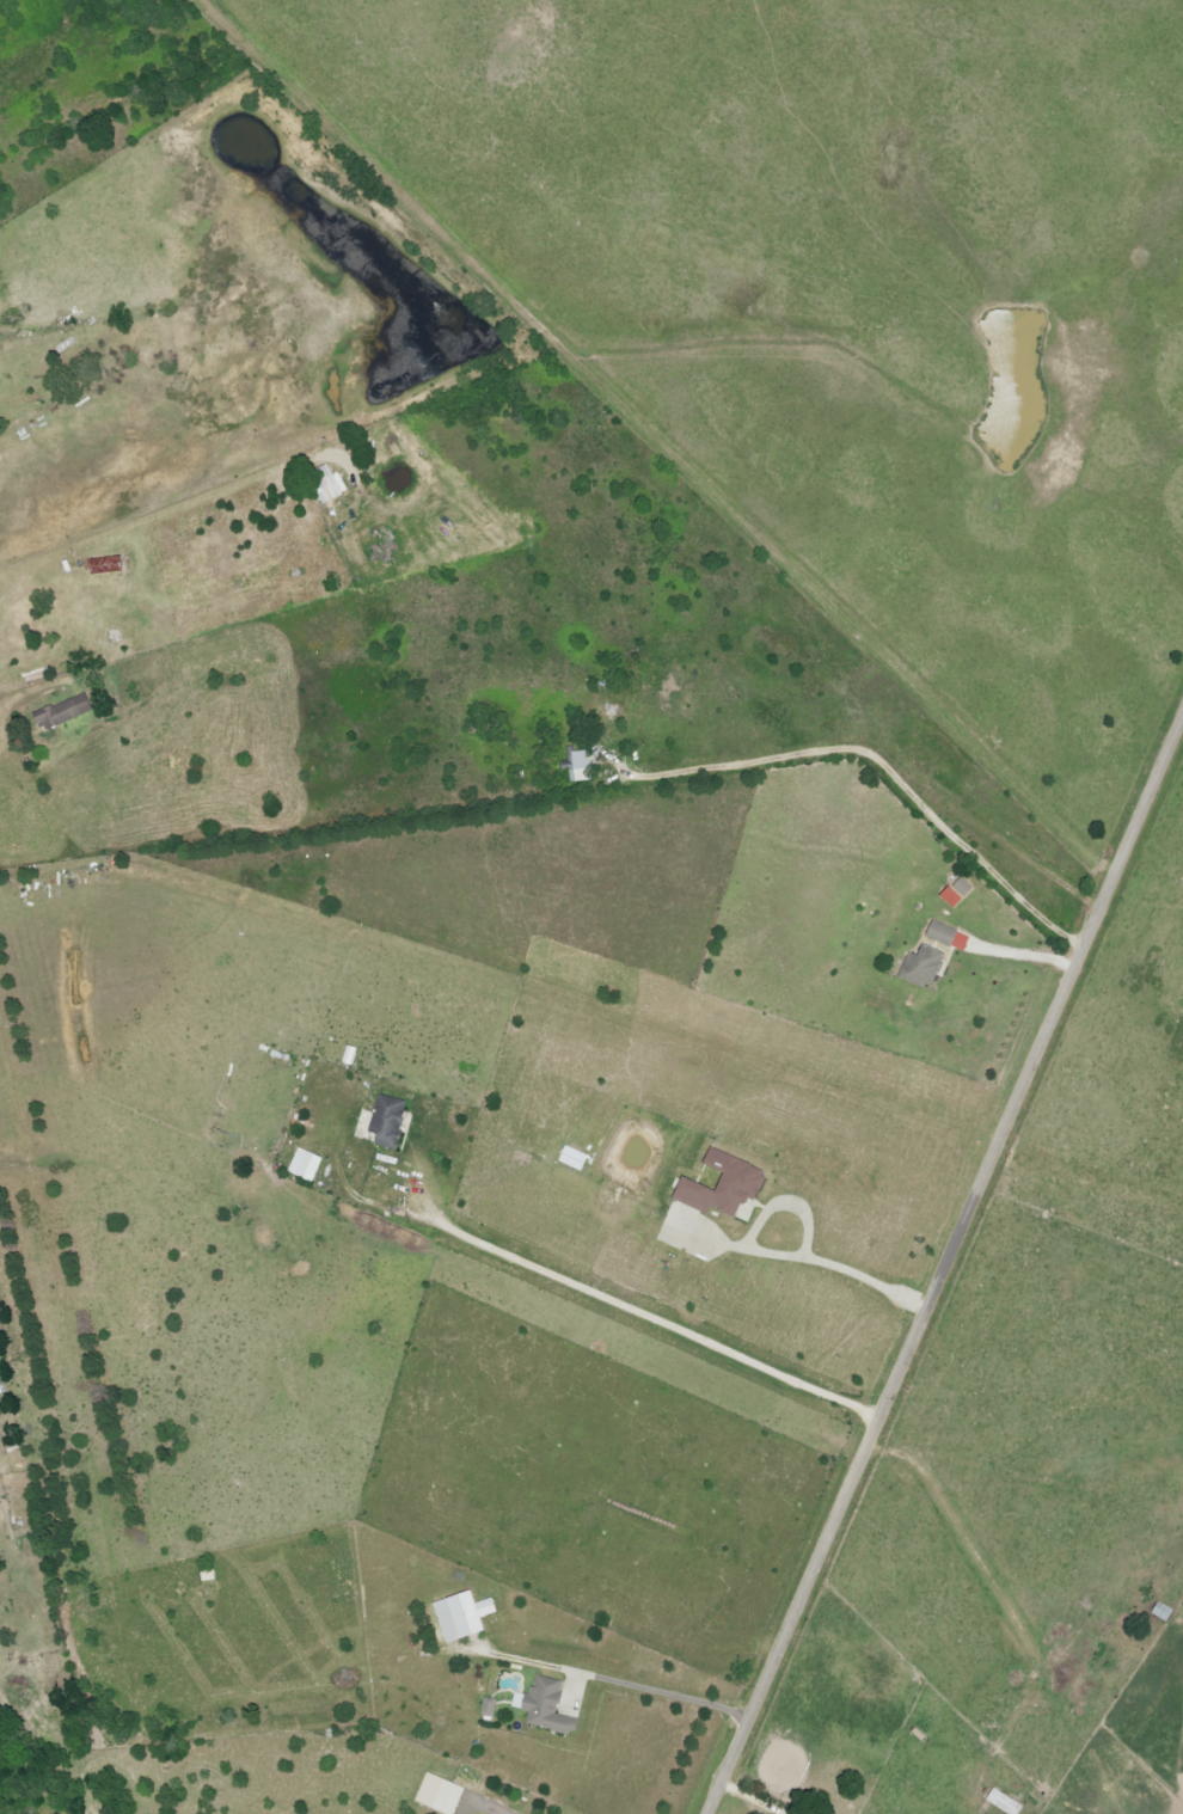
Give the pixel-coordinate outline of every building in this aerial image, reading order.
[(319,481),(330,504),(348,495),(337,472),(319,481)] [(98,711),(91,693),(39,714),(46,732),(98,711)] [(591,751),(577,752),(577,767),(573,767),(573,782),(592,781),(591,751)] [(947,895),(957,907),(977,891),(967,878),(947,895)] [(968,951),(974,933),(937,922),(931,939),(968,951)] [(890,975),(915,986),(918,982),(923,985),(930,970),(931,972),(934,961),(932,961),(937,951),(913,942),(908,954),(901,951),(890,975)] [(415,1103),(385,1093),(373,1131),(382,1134),(379,1144),(399,1150),(415,1103)] [(592,1156),(570,1146),(563,1162),(585,1172),(592,1156)] [(328,1158),(304,1148),(293,1172),(318,1183),(328,1158)] [(659,1242),(691,1254),(699,1251),(696,1257),(702,1255),(712,1259),(716,1249),(711,1247),(705,1233),(709,1223),(700,1219),(695,1208),(713,1215),(716,1209),(742,1218),(747,1206),(763,1200),(770,1180),(764,1167),(714,1149),(708,1165),(730,1173),(723,1191),(687,1178),(678,1201),(687,1205),(671,1212),(659,1242)] [(491,1632),(487,1617),(503,1612),(498,1598),(482,1603),(478,1591),(439,1603),(451,1644),(491,1632)] [(562,1715),(569,1681),(540,1675),(536,1696),(520,1692),(517,1708),(534,1712),(531,1726),(579,1736),(583,1719),(562,1715)] [(499,1717),(501,1699),(488,1697),(486,1716),(499,1717)] [(470,1788),(431,1772),(419,1801),(450,1813),(459,1813),(470,1788)] [(1013,1813),(1023,1813),(1028,1807),(998,1789),(991,1800),(1013,1813)]
